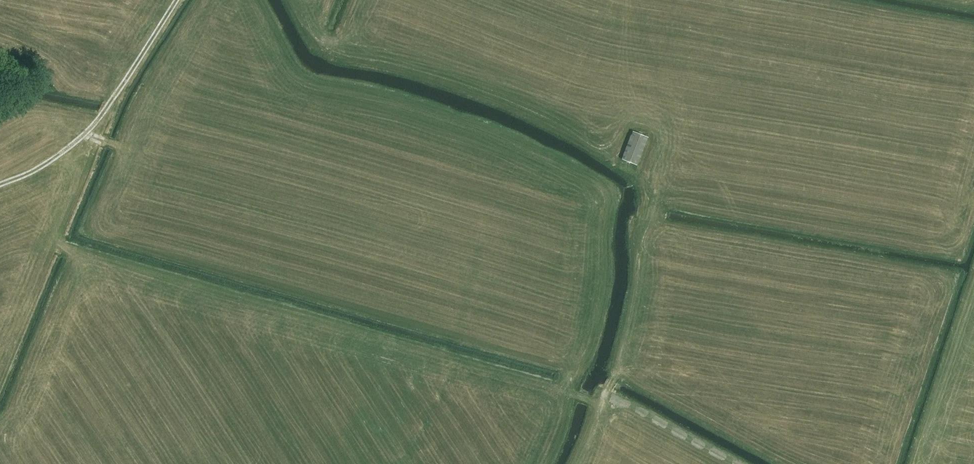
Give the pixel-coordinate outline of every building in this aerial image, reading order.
[(648,137),(632,131),(621,159),(637,165),(648,137)]
